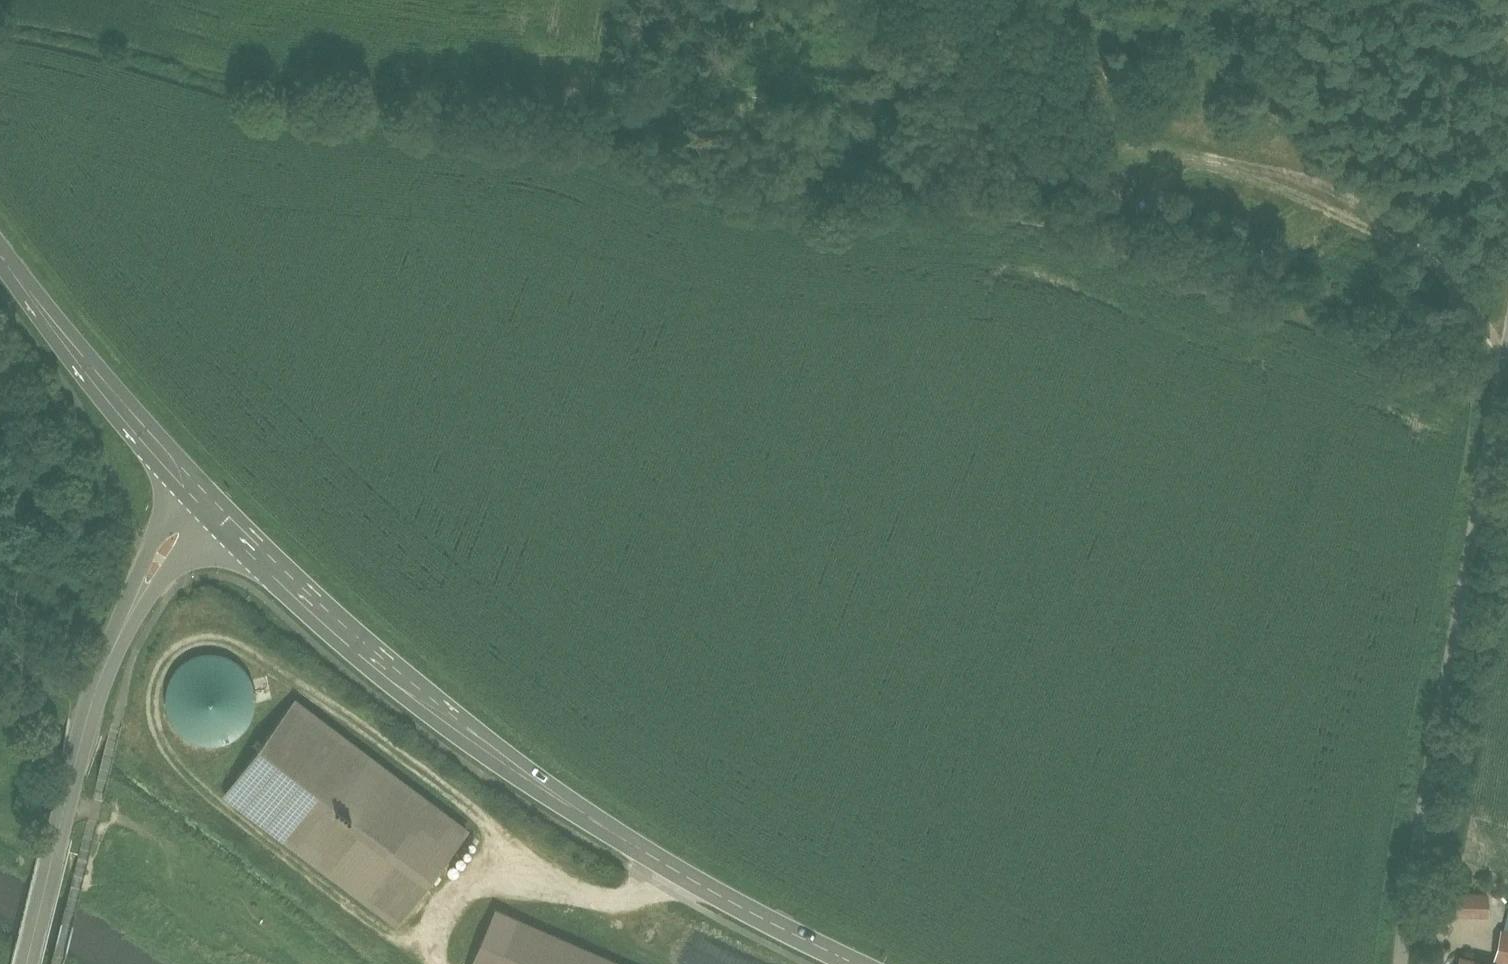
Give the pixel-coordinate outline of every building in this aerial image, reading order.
[(180,728),(194,736),(209,739),(225,737),(238,729),(248,717),(254,703),(254,687),(249,673),(240,660),(226,652),(211,649),(198,651),(185,656),(175,665),(168,677),(165,690),(166,704),(171,716),(180,728)] [(472,834),(291,701),(219,798),(400,931),(472,834)] [(1492,893),(1457,893),(1458,914),(1492,913),(1492,893)] [(494,911),(472,963),(619,963),(494,911)] [(1504,929),(1497,958),(1507,961),(1507,930),(1504,929)]
